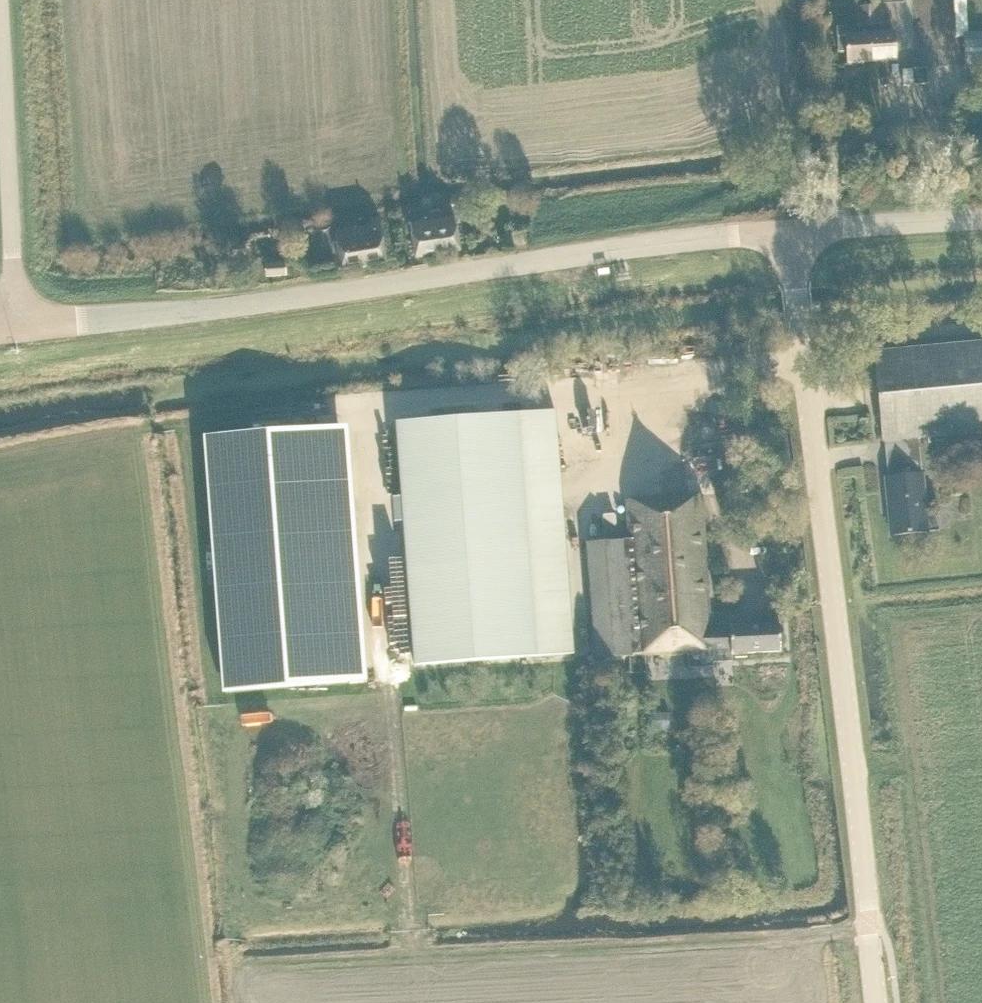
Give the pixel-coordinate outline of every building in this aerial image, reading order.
[(968,36),(965,0),(951,0),(954,37),(968,36)] [(868,7),(871,63),(895,61),(894,33),(880,34),(879,26),(881,26),(880,6),(868,7)] [(846,64),(871,63),(868,7),(855,7),(856,27),(836,28),(838,52),(846,51),(846,64)] [(912,69),(913,85),(927,84),(926,68),(912,69)] [(385,263),(380,225),(379,218),(370,219),(371,226),(334,232),(340,270),(385,263)] [(415,258),(460,251),(455,220),(410,227),(415,258)] [(247,256),(245,245),(233,247),(234,257),(247,256)] [(981,433),(981,342),(873,352),(881,442),(885,442),(887,478),(884,478),(890,535),(926,532),(917,439),(981,433)] [(665,389),(686,380),(682,372),(662,381),(665,389)] [(581,412),(582,428),(583,429),(593,428),(591,410),(581,412)] [(413,665),(573,654),(555,413),(396,425),(413,665)] [(327,428),(206,437),(226,693),(347,684),(327,428)] [(730,654),(780,652),(778,625),(729,627),(729,629),(710,630),(700,495),(625,500),(628,540),(586,543),(594,658),(629,656),(630,673),(645,672),(644,656),(711,652),(711,651),(730,650),(730,654)] [(669,730),(669,713),(645,714),(646,730),(669,730)]
